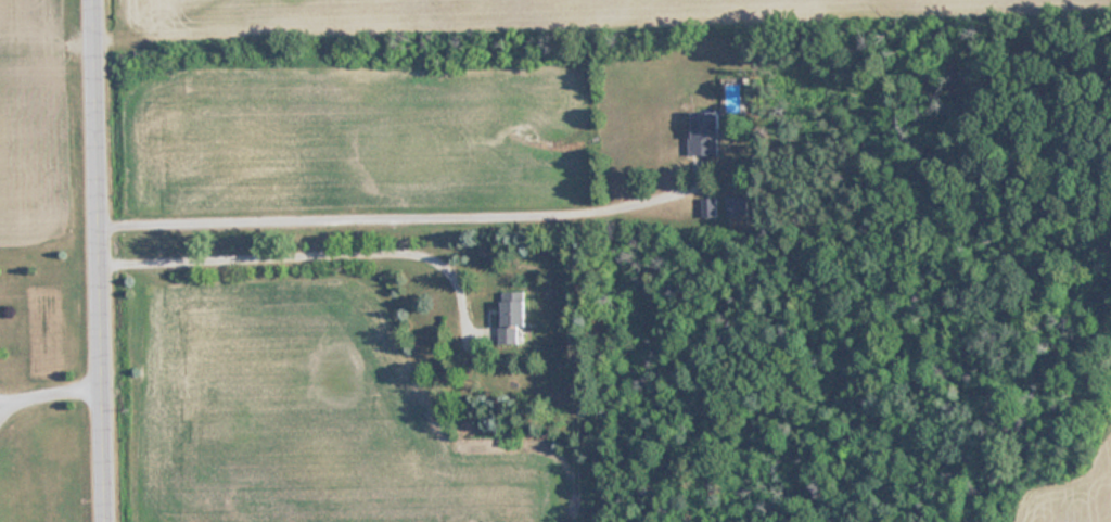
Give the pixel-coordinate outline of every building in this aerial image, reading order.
[(724,104),(746,104),(746,79),(724,79),(724,104)] [(721,111),(693,111),(693,156),(721,156),(721,111)] [(728,195),(728,215),(748,215),(748,195),(728,195)] [(717,197),(703,197),(703,217),(717,217),(717,197)] [(526,345),(527,292),(501,292),(500,344),(526,345)]
